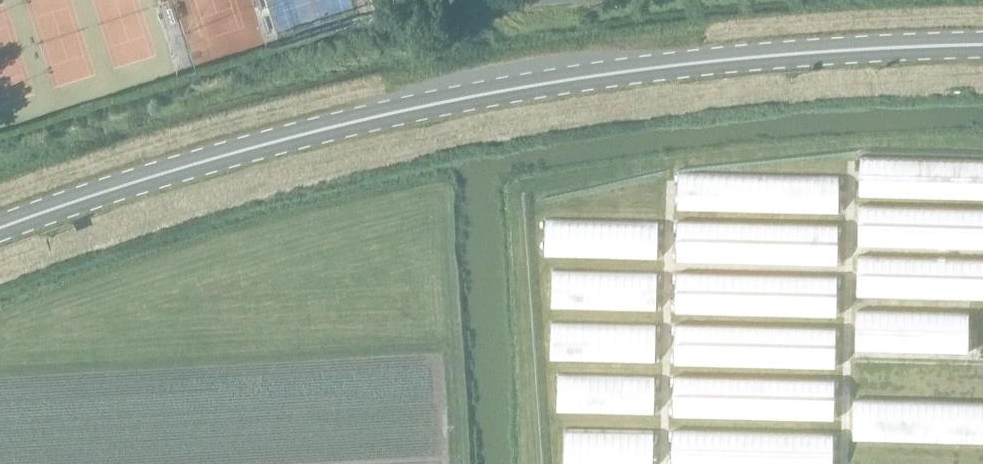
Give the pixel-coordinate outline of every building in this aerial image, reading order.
[(857,156),(857,200),(857,245),(982,247),(982,157),(857,156)] [(842,212),(843,177),(675,172),(674,208),(775,211),(775,222),(676,219),(675,255),(836,259),(837,224),(809,223),(809,211),(842,212)] [(660,259),(661,223),(547,219),(546,255),(660,259)] [(856,349),(973,351),(974,297),(982,297),(982,258),(857,255),(856,295),(963,297),(963,312),(856,310),(856,349)] [(557,362),(557,412),(658,412),(658,374),(581,374),(581,360),(658,360),(658,316),(658,271),(551,271),(551,314),(551,362),(557,362)] [(835,308),(836,275),(680,272),(679,305),(835,308)] [(675,325),(674,359),(835,362),(836,328),(675,325)] [(839,381),(674,375),(673,411),(838,416),(839,381)] [(855,398),(854,435),(982,439),(982,402),(855,398)] [(563,463),(656,463),(657,430),(564,428),(563,463)] [(671,431),(671,463),(837,463),(837,432),(671,431)] [(854,454),(853,463),(982,463),(982,455),(854,454)]
